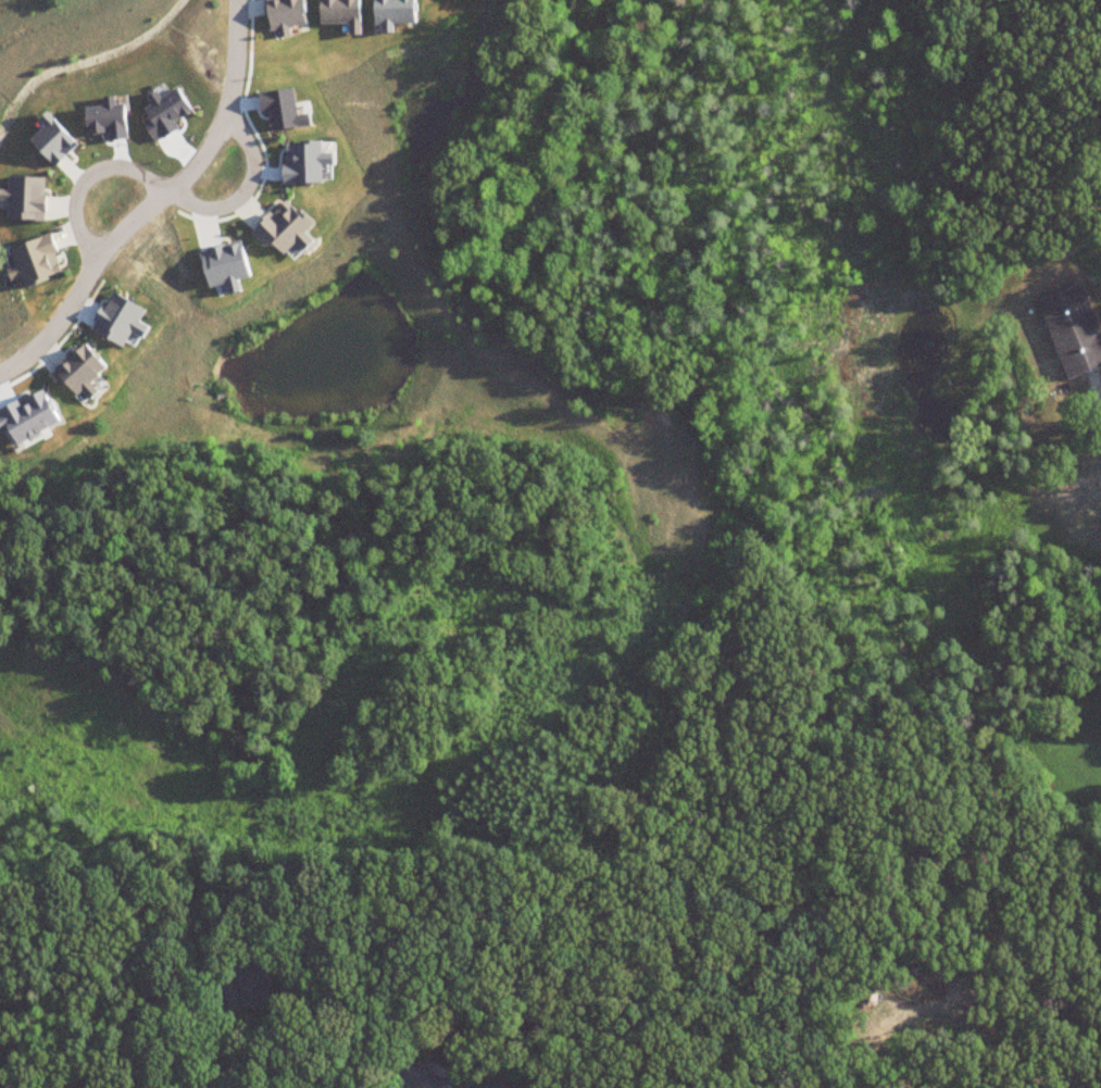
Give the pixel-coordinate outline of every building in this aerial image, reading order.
[(1100,367),(1100,341),(1083,284),(1037,299),(1063,379),(1100,367)]
